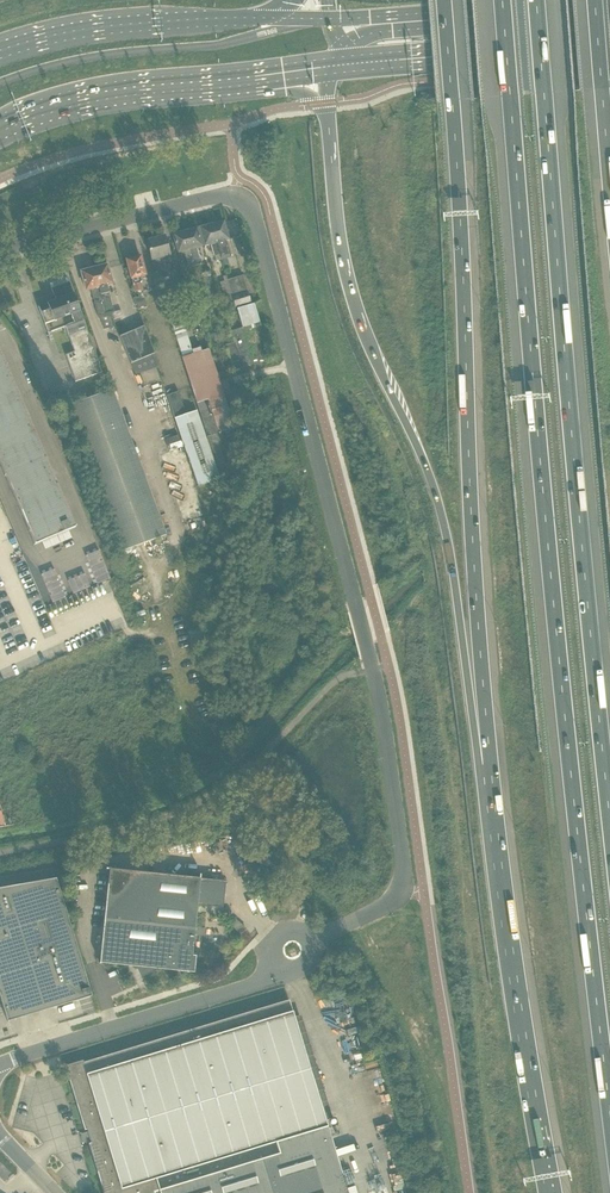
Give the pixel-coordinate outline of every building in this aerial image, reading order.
[(228,240),(224,223),(223,221),(211,225),(219,255),(220,259),(229,257),(225,241),(228,240)] [(220,259),(219,255),(211,225),(199,228),(204,247),(210,246),(215,260),(220,259)] [(197,228),(184,231),(193,265),(200,264),(202,269),(201,269),(204,277),(206,277),(208,283),(209,282),(207,276),(211,275),(209,268),(203,269),(197,249),(202,248),(200,240),(197,228)] [(200,264),(193,265),(184,231),(172,234),(177,254),(184,253),(188,268),(191,268),(192,273),(194,273),(196,281),(198,280),(200,285),(203,284),(208,283),(206,277),(204,277),(201,269),(202,269),(200,264)] [(171,262),(167,249),(164,237),(156,240),(156,239),(146,241),(154,273),(166,270),(164,264),(171,262)] [(145,277),(143,268),(140,256),(126,260),(135,293),(137,292),(138,297),(133,299),(135,306),(137,306),(138,310),(147,307),(140,278),(145,277)] [(112,285),(110,276),(107,265),(93,268),(104,311),(105,314),(109,313),(113,312),(107,287),(112,285)] [(105,314),(104,311),(93,268),(81,271),(86,292),(91,291),(98,317),(103,330),(113,328),(109,313),(105,314)] [(234,307),(250,303),(241,271),(234,273),(236,277),(226,280),(234,307)] [(102,372),(71,288),(67,276),(49,283),(55,300),(38,306),(48,333),(64,327),(73,352),(66,354),(76,381),(102,372)] [(228,309),(234,307),(226,280),(220,282),(228,309)] [(200,347),(191,350),(176,302),(165,305),(221,482),(239,476),(227,438),(237,435),(227,407),(209,349),(201,351),(200,347)] [(193,302),(184,305),(189,318),(197,315),(193,302)] [(143,325),(118,335),(130,364),(135,375),(139,374),(155,368),(158,367),(143,325)] [(242,367),(251,365),(240,328),(230,331),(241,366),(242,367)] [(242,367),(241,366),(230,331),(230,332),(231,336),(224,338),(227,345),(225,346),(232,370),(242,367)] [(34,544),(74,527),(0,353),(0,464),(34,544)] [(160,381),(155,368),(139,374),(143,387),(160,381)] [(120,553),(165,536),(112,390),(66,407),(120,553)] [(198,410),(186,414),(178,392),(167,396),(198,486),(220,478),(198,410)] [(196,629),(189,631),(195,648),(202,645),(196,629)] [(8,886),(54,877),(52,867),(6,875),(8,886)] [(109,869),(99,963),(100,963),(100,960),(134,963),(141,977),(164,967),(194,969),(191,968),(197,904),(222,907),(225,881),(200,878),(200,874),(199,874),(199,878),(109,869)] [(91,996),(56,878),(0,888),(0,998),(7,1021),(91,996)] [(236,920),(231,925),(240,934),(245,928),(236,920)] [(292,1011),(289,1000),(83,1062),(83,1060),(62,1066),(67,1081),(69,1080),(84,1130),(87,1129),(91,1142),(88,1143),(104,1192),(103,1192),(348,1192),(325,1120),(331,1118),(300,1017),(295,1019),(292,1011)]
